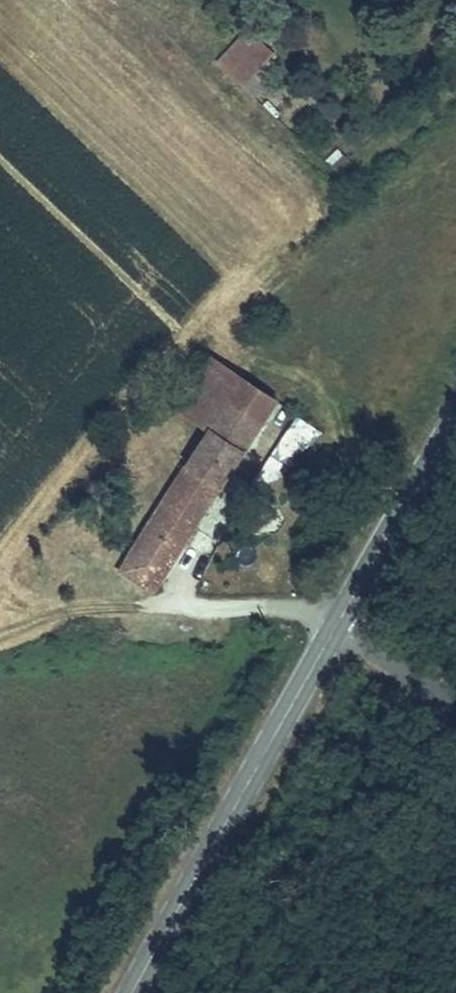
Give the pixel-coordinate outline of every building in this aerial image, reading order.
[(227,63),(249,43),(250,42),(236,29),(214,48),(227,63)] [(224,404),(207,430),(239,450),(270,400),(239,380),(224,404)] [(188,419),(207,430),(224,404),(205,391),(188,419)] [(259,474),(279,487),(317,428),(296,415),(259,474)] [(239,450),(207,430),(119,574),(151,595),(239,450)]
